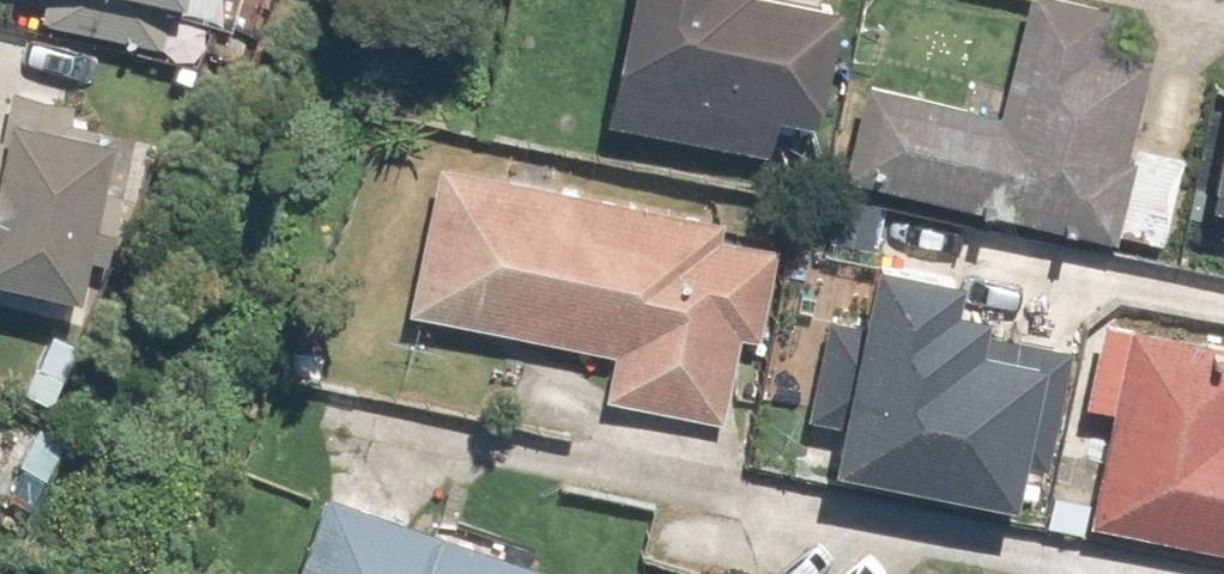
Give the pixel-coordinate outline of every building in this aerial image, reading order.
[(55,17),(143,33),(149,0),(58,0),(55,17)] [(806,0),(603,0),(576,109),(754,153),(767,101),(807,111),(833,7),(806,0)] [(995,101),(875,66),(846,164),(1104,239),(1133,141),(1130,140),(1161,22),(1075,0),(1021,0),(995,101)] [(1194,244),(1223,250),(1223,70),(1194,244)] [(70,286),(103,128),(3,107),(0,120),(0,272),(70,286)] [(426,171),(401,295),(624,340),(614,398),(714,416),(724,360),(739,362),(764,238),(426,171)] [(836,306),(817,389),(848,396),(837,442),(1021,484),(1055,339),(988,323),(994,298),(955,289),(962,258),(884,240),(867,313),(836,306)] [(1081,506),(1223,534),(1223,352),(1125,333),(1112,396),(1104,394),(1081,506)] [(273,573),(529,573),(533,565),(316,474),(273,573)]
